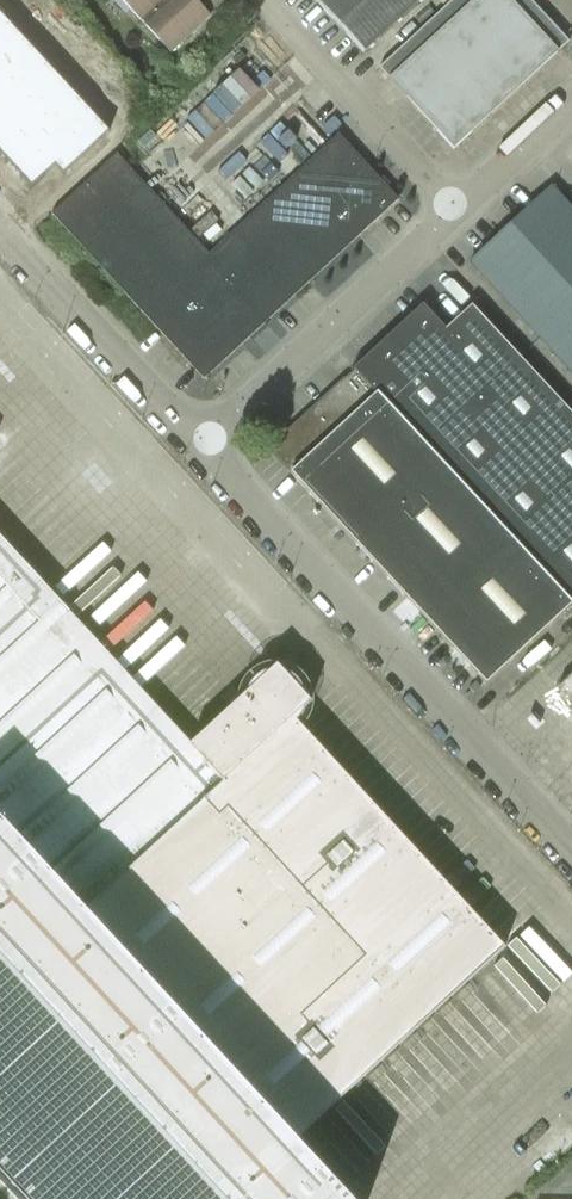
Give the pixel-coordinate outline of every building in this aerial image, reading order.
[(142,21),(143,21),(146,24),(145,25),(171,53),(211,15),(197,0),(122,0),(142,21)] [(364,54),(422,0),(314,0),(364,54)] [(380,69),(454,149),(570,42),(531,0),(454,0),(380,69)] [(0,25),(0,58),(22,38),(6,20),(0,25)] [(0,58),(0,77),(7,85),(38,55),(22,38),(0,58)] [(38,55),(7,85),(13,92),(23,102),(54,73),(38,55)] [(54,73),(23,102),(39,120),(71,90),(54,73)] [(13,92),(7,85),(0,77),(0,104),(13,92)] [(71,90),(39,120),(42,123),(55,137),(87,108),(71,90)] [(0,104),(0,155),(3,159),(42,123),(39,120),(23,102),(13,92),(0,104)] [(87,108),(55,137),(75,159),(107,130),(87,108)] [(42,123),(3,159),(37,195),(75,159),(55,137),(42,123)] [(118,155),(52,215),(205,381),(400,201),(339,135),(210,254),(118,155)] [(59,179),(46,190),(52,196),(64,185),(59,179)] [(471,263),(571,373),(571,209),(552,188),(471,263)] [(269,450),(486,684),(571,605),(571,414),(472,306),(446,330),(425,306),(269,450)] [(23,1198),(345,1198),(294,1144),(505,949),(294,719),(312,703),(278,666),(191,747),(69,614),(0,539),(0,1174),(23,1198)] [(558,688),(571,703),(571,674),(558,688)] [(476,682),(469,688),(474,693),(481,687),(476,682)]
